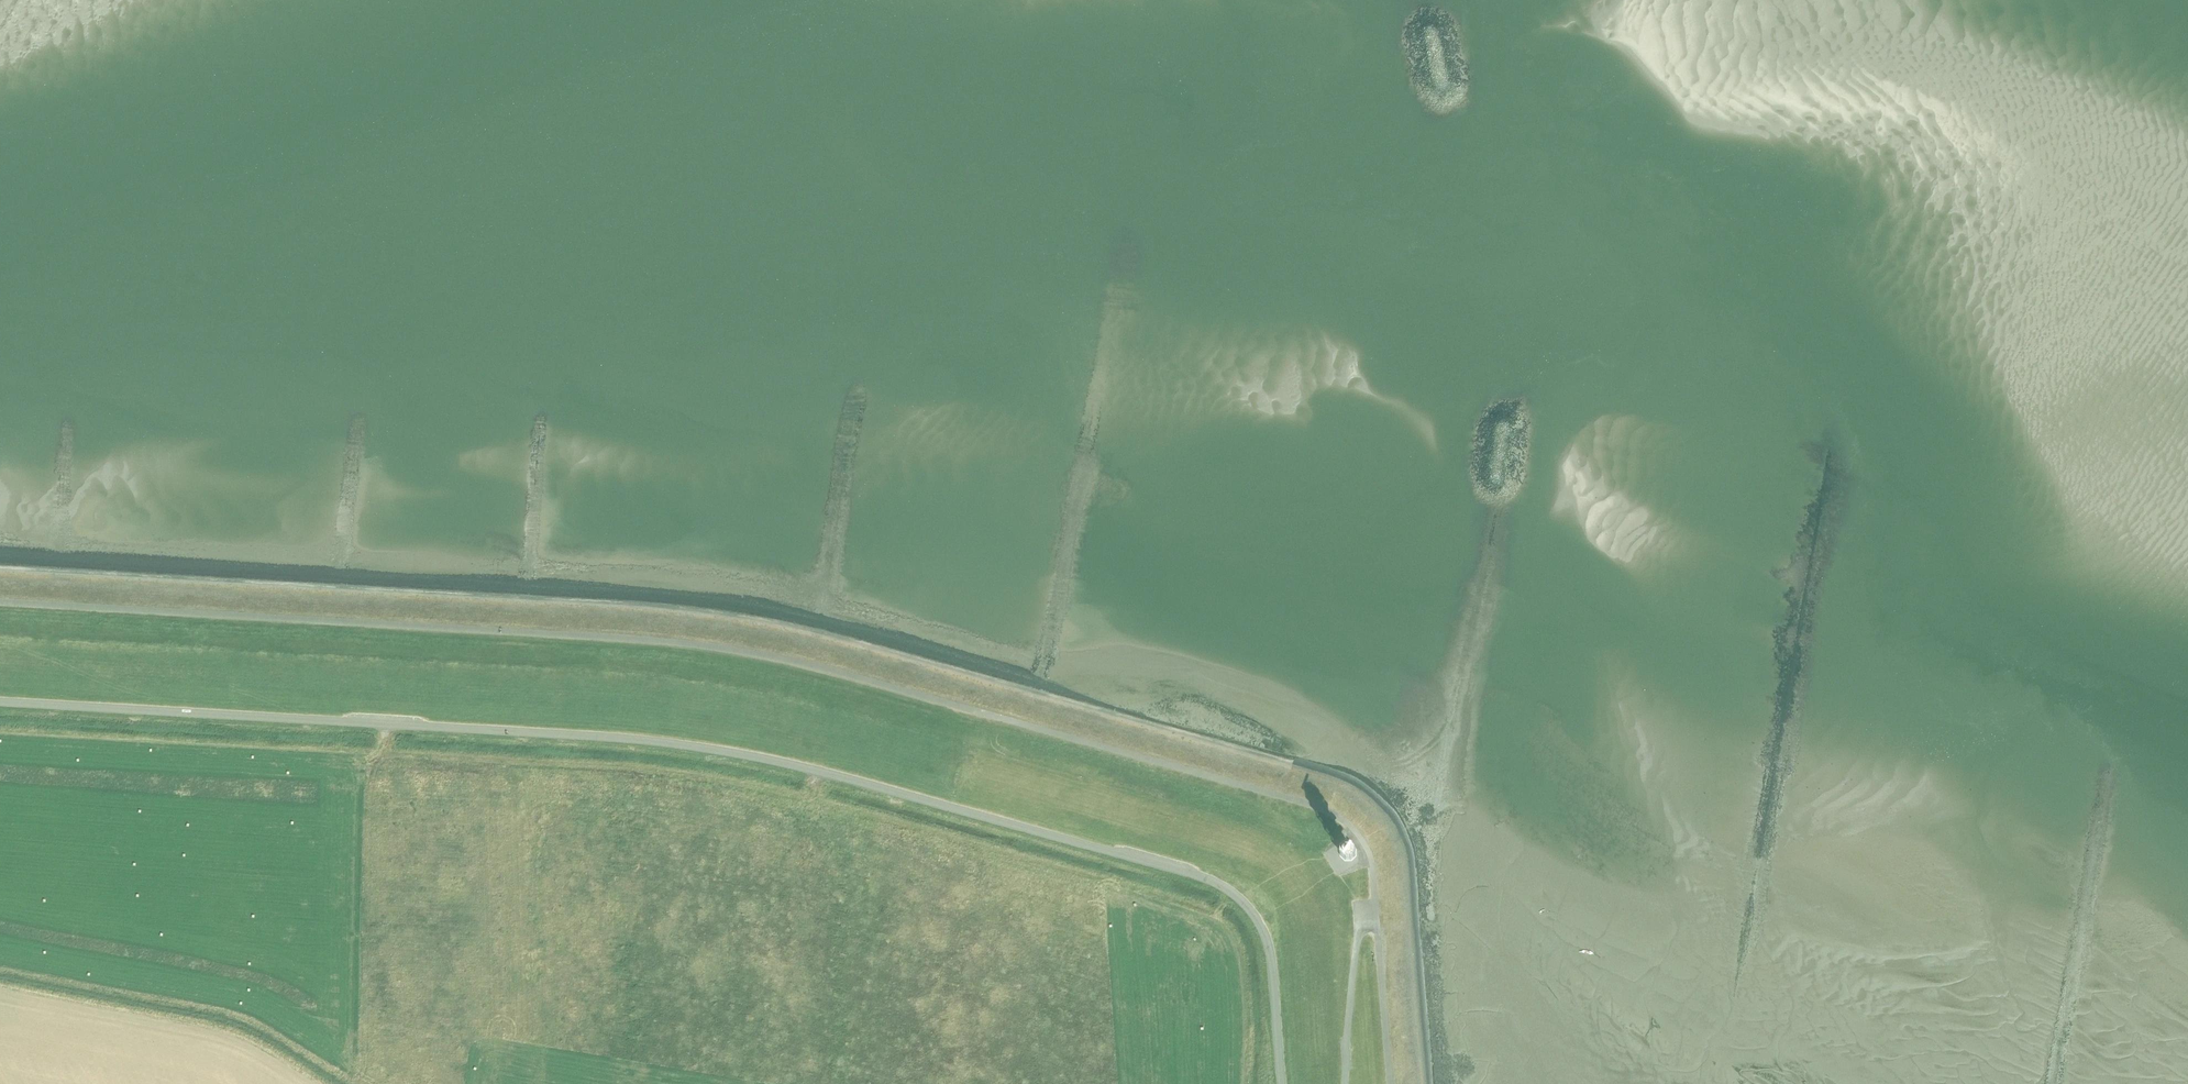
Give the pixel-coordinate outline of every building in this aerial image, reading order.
[(1345,849),(1343,851),(1343,855),(1346,858),(1348,858),(1350,858),(1352,856),(1353,855),(1353,852),(1353,851),(1352,849),(1350,848),(1348,848),(1346,848),(1345,849)]
